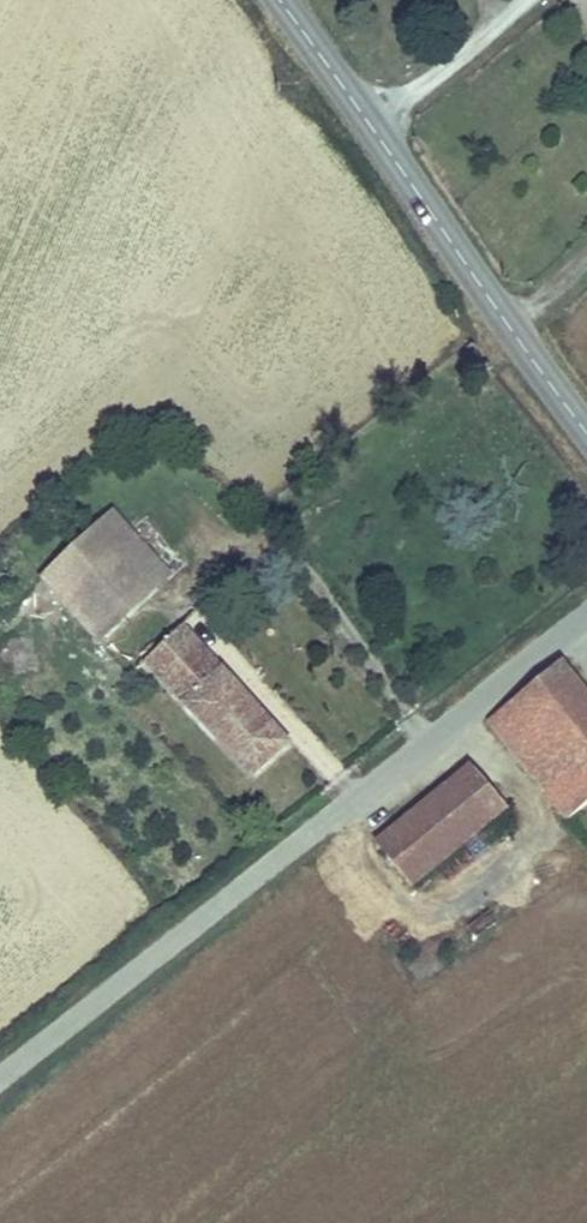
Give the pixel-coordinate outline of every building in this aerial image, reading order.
[(170,575),(114,513),(44,579),(100,641),(170,575)] [(183,625),(146,661),(255,775),(288,742),(183,625)] [(548,789),(586,758),(586,695),(561,663),(492,718),(548,789)] [(571,817),(586,805),(586,758),(548,789),(571,817)] [(377,843),(413,887),(508,809),(472,766),(377,843)]
